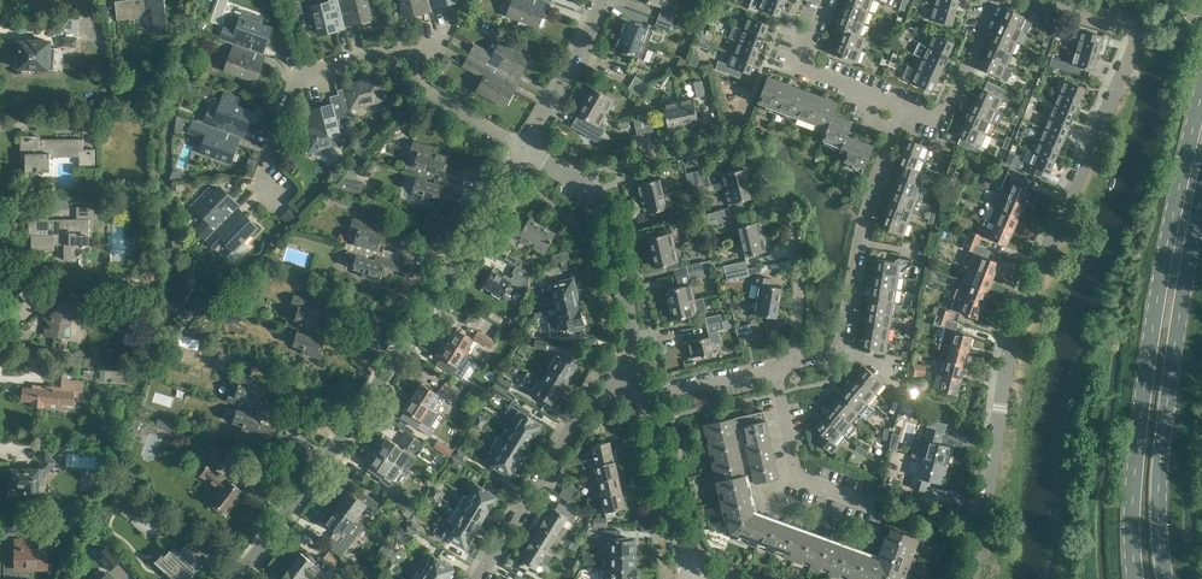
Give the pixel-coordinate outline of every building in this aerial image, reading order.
[(132,4),(116,6),(117,19),(138,17),(146,8),(151,8),(153,31),(168,29),(165,0),(132,0),(132,4)] [(341,13),(338,0),(329,0),(329,3),(313,7),(319,33),(337,29),(334,18),(342,16),(341,13)] [(341,13),(350,11),(353,22),(370,18),(366,0),(338,0),(341,13)] [(406,15),(424,11),(421,0),(402,0),(406,15)] [(509,14),(536,25),(543,7),(532,3),(533,0),(514,0),(509,14)] [(778,0),(752,0),(749,8),(757,11),(758,8),(780,16),(785,3),(778,0)] [(847,3),(869,11),(873,0),(848,0),(847,3)] [(955,12),(959,0),(934,0),(933,5),(955,12)] [(869,11),(847,3),(842,15),(864,23),(869,11)] [(955,12),(933,5),(929,18),(952,25),(955,12)] [(1002,20),(1027,31),(1033,19),(1031,18),(1033,12),(1031,11),(1027,9),(1024,8),(1021,8),(1018,8),(1015,8),(1014,11),(1007,8),(1002,20)] [(657,19),(671,25),(674,18),(660,13),(657,19)] [(742,28),(764,36),(769,23),(746,15),(742,28)] [(837,28),(838,28),(844,30),(859,35),(860,34),(864,23),(842,15),(837,28)] [(237,45),(250,49),(253,42),(264,46),(270,28),(242,18),(236,33),(223,29),(219,39),(236,45),(237,45)] [(671,25),(657,19),(654,27),(668,32),(671,25)] [(642,43),(647,45),(652,31),(624,20),(619,35),(642,43)] [(1027,31),(1002,20),(996,32),(1018,42),(1023,30),(1027,32),(1027,31)] [(764,36),(742,28),(733,25),(733,26),(727,24),(723,34),(729,36),(729,37),(737,40),(760,48),(764,36)] [(844,30),(840,42),(862,50),(867,37),(860,34),(859,35),(844,30),(838,28),(844,30)] [(900,34),(905,36),(905,35),(909,37),(911,31),(902,28),(900,34)] [(1074,49),(1097,57),(1103,36),(1075,28),(1073,36),(1077,38),(1074,49)] [(996,32),(991,44),(1012,54),(1018,42),(996,32)] [(927,45),(948,55),(954,43),(933,33),(927,45)] [(642,43),(619,35),(613,49),(636,58),(642,43)] [(1178,37),(1171,35),(1168,40),(1176,43),(1178,37)] [(64,45),(77,46),(77,38),(64,37),(64,45)] [(18,67),(53,69),(54,48),(50,47),(50,41),(29,40),(29,42),(20,41),(19,55),(16,55),(15,65),(18,65),(18,67)] [(705,42),(700,40),(698,46),(707,49),(709,44),(705,43),(705,42)] [(733,52),(755,61),(760,48),(737,40),(733,52)] [(469,54),(508,76),(512,68),(520,72),(529,56),(502,41),(495,55),(475,44),(469,54)] [(862,50),(840,42),(835,54),(857,63),(862,50)] [(914,54),(943,66),(948,55),(927,45),(919,42),(914,54)] [(985,56),(1007,66),(1012,54),(991,44),(985,56)] [(237,45),(236,45),(227,70),(255,80),(261,62),(253,59),(256,52),(250,49),(237,45)] [(1097,57),(1074,49),(1070,63),(1093,70),(1097,57)] [(755,61),(733,52),(726,72),(740,77),(742,70),(750,73),(755,61)] [(508,76),(469,54),(464,64),(487,77),(479,91),(506,105),(515,88),(504,83),(508,76)] [(916,69),(938,79),(943,66),(914,54),(922,57),(916,69)] [(441,61),(447,64),(451,58),(445,55),(441,61)] [(1013,69),(1007,66),(985,56),(980,68),(1008,81),(1013,69)] [(1035,65),(1039,67),(1042,60),(1035,57),(1033,61),(1036,62),(1035,65)] [(1053,58),(1051,66),(1067,71),(1069,63),(1053,58)] [(895,61),(890,59),(889,63),(894,65),(893,66),(901,69),(903,63),(895,61)] [(938,79),(916,69),(911,81),(932,91),(938,79)] [(632,81),(644,89),(648,83),(636,75),(632,81)] [(338,89),(339,94),(340,94),(346,121),(347,121),(355,119),(352,108),(386,99),(381,76),(346,85),(346,87),(338,89)] [(1057,93),(1080,101),(1085,88),(1063,78),(1057,93)] [(758,102),(780,110),(789,87),(767,79),(758,102)] [(644,89),(632,81),(627,88),(640,96),(644,89)] [(705,96),(701,81),(694,82),(697,97),(705,96)] [(789,87),(780,110),(805,119),(814,96),(789,87)] [(976,100),(997,109),(1003,97),(982,88),(976,100)] [(585,101),(606,113),(613,101),(592,89),(585,101)] [(1057,93),(1053,104),(1075,113),(1080,101),(1057,93)] [(340,94),(339,94),(330,96),(332,105),(311,110),(313,117),(310,118),(312,126),(315,125),(316,127),(304,130),(309,151),(342,143),(340,133),(349,131),(347,121),(346,121),(340,94)] [(805,119),(827,127),(833,117),(837,105),(814,96),(805,119)] [(678,100),(683,124),(698,121),(693,97),(678,100)] [(683,124),(678,100),(663,104),(668,128),(683,124)] [(971,112),(992,121),(998,124),(1004,112),(997,109),(976,100),(971,112)] [(606,113),(585,101),(577,115),(582,118),(580,121),(578,119),(577,119),(576,119),(575,119),(574,120),(570,127),(585,135),(586,134),(595,140),(601,129),(598,127),(606,113)] [(212,126),(228,133),(230,133),(233,126),(244,130),(251,112),(223,102),(218,117),(207,113),(203,124),(211,127),(212,126)] [(1047,117),(1070,125),(1075,113),(1053,104),(1047,117)] [(965,123),(987,133),(992,121),(971,112),(965,123)] [(641,118),(644,133),(651,131),(648,116),(641,118)] [(833,117),(827,127),(823,139),(842,146),(840,150),(844,151),(850,136),(848,135),(852,124),(833,117)] [(1043,128),(1065,137),(1070,125),(1047,117),(1043,128)] [(644,133),(641,118),(634,120),(637,134),(644,133)] [(203,124),(193,120),(189,132),(207,138),(202,152),(229,162),(236,145),(225,141),(228,133),(212,126),(211,127),(203,124)] [(987,133),(965,123),(960,136),(981,146),(987,133)] [(1038,140),(1060,149),(1065,137),(1043,128),(1038,140)] [(850,136),(844,151),(847,152),(844,160),(865,168),(873,145),(850,136)] [(79,165),(94,165),(94,149),(83,149),(83,138),(23,138),(23,163),(25,163),(25,171),(50,171),(50,156),(59,156),(59,153),(79,153),(79,165)] [(904,152),(926,160),(931,147),(909,139),(904,152)] [(1038,140),(1033,152),(1055,161),(1060,149),(1038,140)] [(455,184),(459,185),(462,177),(442,171),(447,156),(431,152),(432,147),(412,141),(409,152),(417,154),(413,166),(416,167),(414,172),(419,174),(437,179),(437,180),(455,185),(455,184)] [(904,167),(921,171),(926,160),(904,152),(899,164),(904,166),(904,167)] [(1055,161),(1033,152),(1028,163),(1026,164),(1024,170),(1041,177),(1044,170),(1050,173),(1055,161)] [(904,167),(900,178),(922,186),(927,173),(921,171),(904,167)] [(334,187),(361,195),(364,183),(354,180),(357,171),(348,168),(347,170),(345,178),(343,177),(334,187)] [(720,173),(724,189),(747,183),(743,168),(720,173)] [(1000,194),(1024,204),(1030,190),(1020,186),(1025,174),(1012,168),(1004,189),(995,185),(993,191),(1000,194)] [(693,171),(696,186),(698,194),(705,193),(700,170),(693,171)] [(696,186),(693,171),(685,173),(689,188),(696,186)] [(945,184),(955,186),(957,175),(947,172),(945,184)] [(170,179),(171,191),(185,191),(185,180),(188,180),(187,173),(172,174),(172,179),(170,179)] [(437,179),(419,174),(418,179),(415,178),(412,191),(422,194),(421,199),(439,204),(443,189),(458,193),(461,185),(459,185),(455,184),(455,185),(437,180),(437,179)] [(637,183),(640,198),(663,193),(660,178),(637,183)] [(900,178),(895,190),(917,199),(922,186),(900,178)] [(747,183),(724,189),(727,203),(750,198),(747,183)] [(943,197),(953,200),(955,189),(945,186),(943,197)] [(194,229),(205,240),(218,229),(229,217),(239,207),(220,188),(198,210),(206,217),(204,219),(205,219),(204,220),(204,219),(194,229)] [(891,203),(913,211),(917,199),(895,190),(891,203)] [(663,193),(640,198),(643,213),(667,208),(663,193)] [(994,208),(1018,218),(1024,204),(1000,194),(994,208)] [(891,203),(886,215),(908,223),(913,211),(891,203)] [(281,213),(291,223),(300,214),(291,204),(281,213)] [(995,224),(1012,232),(1018,218),(994,208),(987,205),(982,218),(986,220),(995,224)] [(89,245),(89,219),(99,219),(99,206),(77,206),(77,219),(28,219),(28,235),(31,235),(31,250),(54,250),(54,245),(64,245),(64,260),(71,259),(77,256),(82,252),(86,247),(85,247),(85,245),(89,245)] [(218,229),(205,240),(205,241),(213,249),(223,239),(234,250),(257,226),(239,207),(229,217),(218,229)] [(714,212),(715,219),(731,215),(729,209),(714,212)] [(667,213),(668,220),(683,217),(682,210),(667,213)] [(731,215),(715,219),(717,226),(732,222),(731,215)] [(908,223),(886,215),(882,227),(904,235),(908,223)] [(517,239),(530,246),(542,225),(529,217),(526,222),(521,219),(510,237),(516,241),(517,239)] [(683,217),(668,220),(670,227),(685,224),(683,217)] [(357,231),(352,249),(377,256),(377,257),(396,262),(396,261),(398,253),(383,249),(387,234),(371,229),(373,224),(353,218),(349,229),(357,231)] [(737,226),(740,241),(763,235),(760,220),(737,226)] [(1012,232),(995,224),(986,220),(984,224),(986,225),(986,226),(993,229),(989,237),(1006,245),(1012,232)] [(542,225),(530,246),(543,254),(555,234),(542,225)] [(967,237),(980,242),(983,235),(970,230),(967,237)] [(648,237),(652,252),(675,247),(672,232),(648,237)] [(763,235),(740,241),(744,256),(767,251),(763,235)] [(979,246),(965,241),(963,247),(976,252),(979,246)] [(675,247),(652,252),(655,267),(678,262),(675,247)] [(377,256),(352,249),(350,248),(346,252),(355,260),(352,268),(362,271),(361,277),(379,282),(383,266),(399,270),(401,263),(396,261),(396,262),(377,257),(377,256)] [(517,266),(521,260),(508,252),(504,258),(517,266)] [(569,260),(567,252),(552,255),(554,263),(569,260)] [(686,265),(687,272),(707,268),(714,267),(711,255),(706,256),(707,261),(686,265)] [(976,270),(993,276),(999,262),(981,256),(976,270)] [(876,273),(899,277),(902,277),(904,269),(911,265),(912,260),(899,258),(893,262),(878,259),(876,273)] [(723,265),(725,272),(747,268),(745,261),(723,265)] [(965,281),(988,290),(993,276),(976,270),(970,267),(962,264),(960,269),(971,273),(968,282),(965,281)] [(517,266),(513,272),(515,273),(510,282),(492,270),(483,284),(493,290),(491,292),(500,298),(501,295),(503,296),(506,291),(507,292),(509,289),(510,288),(512,290),(517,282),(529,288),(530,274),(529,273),(517,266)] [(530,274),(529,288),(529,289),(529,288),(547,284),(548,291),(551,290),(553,299),(576,293),(573,279),(563,281),(560,267),(530,273),(530,274)] [(708,272),(707,268),(687,272),(678,274),(681,286),(668,289),(671,304),(695,299),(691,280),(705,277),(704,273),(708,272)] [(747,268),(725,272),(726,279),(748,275),(747,268)] [(876,273),(873,286),(897,290),(899,277),(876,273)] [(756,298),(779,303),(782,288),(770,286),(772,279),(756,276),(755,284),(759,284),(756,298)] [(988,290),(965,281),(962,280),(959,289),(953,287),(952,292),(983,304),(988,290)] [(871,299),(894,303),(897,290),(873,286),(871,299)] [(63,336),(71,337),(71,327),(68,324),(77,316),(81,317),(82,292),(60,291),(59,310),(54,310),(54,308),(50,303),(48,303),(38,312),(52,327),(52,328),(44,328),(44,335),(63,336)] [(983,304),(952,292),(950,296),(955,298),(950,309),(959,312),(959,311),(977,318),(983,304)] [(576,293),(553,299),(555,308),(535,313),(536,317),(556,313),(579,308),(576,293)] [(295,326),(300,327),(318,332),(318,333),(336,338),(336,337),(338,329),(323,325),(327,310),(312,306),(314,301),(293,295),(290,305),(297,307),(294,320),(296,320),(295,326)] [(703,297),(695,299),(671,304),(674,319),(695,314),(698,327),(707,325),(722,322),(721,315),(706,318),(705,312),(707,312),(703,297)] [(779,303),(756,299),(753,314),(776,318),(779,303)] [(871,299),(869,312),(892,316),(894,303),(871,299)] [(937,314),(951,319),(953,312),(939,307),(937,314)] [(581,308),(579,308),(556,313),(558,322),(555,322),(556,329),(562,328),(562,329),(571,327),(572,330),(577,329),(576,325),(584,323),(581,308)] [(892,316),(869,312),(867,324),(890,329),(892,316)] [(951,319),(937,314),(935,322),(948,326),(951,319)] [(722,322),(707,325),(709,332),(723,330),(722,322)] [(752,333),(750,324),(735,328),(737,336),(752,333)] [(890,329),(867,324),(865,338),(888,342),(890,329)] [(318,332),(300,327),(298,332),(296,332),(293,344),(303,347),(301,353),(320,358),(324,342),(339,347),(341,339),(336,337),(336,338),(318,333),(318,332)] [(950,346),(968,351),(972,336),(956,331),(956,330),(946,327),(943,338),(938,337),(936,342),(944,344),(950,346)] [(448,341),(465,352),(473,340),(456,328),(448,341)] [(533,336),(548,339),(550,331),(534,328),(534,330),(528,328),(527,334),(533,335),(533,336)] [(475,337),(490,347),(495,340),(479,330),(475,337)] [(713,352),(710,336),(687,341),(690,357),(713,352)] [(744,337),(745,345),(752,344),(751,336),(744,337)] [(888,342),(865,338),(862,350),(886,354),(888,342)] [(533,346),(546,349),(548,342),(535,339),(533,346)] [(465,352),(448,341),(439,354),(457,365),(465,352)] [(946,360),(964,365),(968,351),(950,346),(946,360)] [(516,354),(522,358),(526,353),(519,349),(516,354)] [(549,367),(569,379),(576,366),(575,366),(577,363),(566,355),(564,359),(556,354),(549,367)] [(80,364),(91,366),(92,358),(80,357),(80,364)] [(964,365),(946,360),(942,374),(961,379),(964,365)] [(541,379),(561,391),(563,392),(568,384),(566,383),(569,379),(549,367),(541,379)] [(857,378),(875,393),(885,382),(866,367),(857,378)] [(926,371),(912,368),(910,378),(918,379),(919,375),(925,376),(926,371)] [(100,379),(110,380),(110,370),(100,369),(100,379)] [(45,407),(74,409),(75,396),(83,397),(84,381),(70,380),(71,371),(63,371),(61,388),(45,386),(45,389),(23,387),(22,400),(32,401),(31,406),(45,407)] [(961,379),(942,374),(937,372),(933,387),(938,388),(957,394),(961,379)] [(235,404),(240,406),(258,411),(276,417),(276,416),(278,408),(263,403),(268,389),(252,384),(254,379),(233,373),(230,383),(232,383),(227,401),(235,404)] [(495,382),(508,390),(512,384),(510,383),(513,378),(504,373),(502,377),(499,376),(495,382)] [(561,391),(541,379),(536,376),(528,388),(547,399),(544,403),(551,407),(561,391)] [(849,388),(867,403),(875,393),(857,378),(849,388)] [(412,395),(429,407),(434,410),(436,411),(446,395),(447,396),(447,397),(455,402),(459,395),(443,385),(438,394),(421,382),(412,395)] [(492,390),(504,397),(508,391),(496,383),(492,390)] [(467,391),(483,401),(488,394),(472,384),(467,391)] [(849,388),(840,399),(859,414),(867,403),(849,388)] [(429,407),(412,395),(404,408),(421,419),(429,407)] [(859,414),(840,399),(832,409),(856,428),(857,427),(851,423),(859,414)] [(509,422),(533,437),(541,425),(526,416),(529,411),(515,402),(509,412),(513,415),(509,422)] [(258,411),(240,406),(239,410),(236,409),(232,422),(243,425),(241,430),(258,436),(257,440),(271,444),(276,429),(271,428),(273,423),(279,425),(281,417),(276,416),(276,417),(258,411)] [(823,419),(842,434),(843,433),(848,437),(856,428),(832,409),(823,419)] [(879,560),(758,516),(753,517),(744,476),(752,474),(754,484),(778,478),(763,411),(703,424),(722,510),(728,509),(733,532),(749,538),(747,542),(848,578),(859,578),(862,578),(905,578),(920,538),(891,528),(879,560)] [(163,427),(176,431),(179,418),(166,414),(164,421),(165,421),(163,427)] [(476,420),(484,425),(487,419),(479,415),(476,420)] [(842,434),(823,419),(816,428),(821,433),(816,439),(832,452),(837,445),(835,443),(842,434)] [(484,425),(476,420),(473,426),(480,430),(484,425)] [(512,425),(505,437),(525,450),(533,437),(509,422),(508,422),(512,425)] [(919,457),(946,465),(951,446),(942,443),(945,432),(927,427),(919,457)] [(406,431),(399,441),(415,452),(417,449),(420,451),(425,444),(406,431)] [(505,437),(496,450),(517,463),(525,450),(505,437)] [(433,448),(448,458),(453,450),(439,440),(433,448)] [(378,450),(402,466),(410,454),(392,441),(390,444),(384,441),(378,450)] [(596,466),(614,462),(610,441),(592,445),(595,458),(582,461),(582,462),(578,463),(579,469),(584,468),(584,467),(597,464),(597,465),(596,466)] [(217,485),(220,488),(211,500),(214,502),(211,506),(223,515),(226,511),(229,513),(245,493),(227,479),(228,478),(215,469),(228,452),(212,447),(195,468),(217,485)] [(454,454),(465,461),(469,454),(458,448),(454,454)] [(368,469),(381,478),(384,473),(395,480),(404,467),(402,466),(378,450),(376,449),(372,454),(374,455),(369,463),(371,464),(368,469)] [(517,463),(496,450),(492,457),(491,457),(488,462),(509,476),(517,463)] [(56,462),(45,452),(38,460),(42,463),(39,466),(39,469),(29,469),(29,467),(20,467),(20,469),(12,469),(12,476),(11,476),(11,481),(12,481),(12,487),(25,487),(25,491),(39,491),(39,479),(43,479),(43,472),(47,472),(56,462)] [(449,463),(459,469),(463,463),(453,456),(449,463)] [(946,465),(919,457),(910,487),(928,492),(931,480),(941,483),(946,465)] [(615,461),(614,462),(596,466),(598,475),(591,477),(592,478),(586,479),(587,484),(599,481),(619,477),(615,461)] [(599,481),(601,489),(598,490),(599,496),(602,496),(622,492),(619,477),(599,481)] [(468,496),(488,508),(496,496),(474,483),(471,488),(472,489),(468,496)] [(563,489),(574,497),(578,490),(567,483),(563,489)] [(430,491),(440,497),(443,491),(434,486),(430,491)] [(347,489),(335,505),(355,520),(364,507),(371,513),(379,503),(364,492),(359,498),(347,489)] [(574,497),(563,489),(559,496),(570,503),(574,497)] [(436,502),(440,497),(430,491),(427,497),(436,502)] [(136,514),(141,503),(117,492),(112,503),(136,514)] [(626,507),(622,492),(602,496),(606,512),(607,517),(591,518),(588,526),(600,526),(608,526),(608,517),(615,516),(614,510),(626,507)] [(456,506),(481,521),(488,508),(468,496),(464,493),(456,506)] [(335,505),(324,521),(331,526),(330,527),(335,531),(332,536),(347,547),(363,526),(355,520),(335,505)] [(448,519),(473,534),(481,521),(456,506),(448,519)] [(535,534),(551,544),(567,518),(554,509),(549,517),(546,516),(535,534)] [(473,534),(448,519),(446,518),(442,526),(437,527),(434,532),(435,536),(439,539),(443,538),(445,535),(465,547),(473,534)] [(407,526),(418,532),(422,525),(411,519),(407,526)] [(414,539),(418,532),(407,526),(403,533),(414,539)] [(176,535),(181,540),(187,533),(182,528),(176,535)] [(609,555),(635,555),(635,540),(626,540),(626,537),(620,537),(620,531),(604,531),(604,546),(609,546),(609,555)] [(551,544),(535,534),(525,551),(527,552),(522,560),(535,569),(541,559),(547,562),(551,555),(546,552),(551,544)] [(332,536),(325,545),(341,557),(347,548),(347,547),(332,536)] [(14,564),(15,570),(49,570),(49,545),(43,545),(43,546),(32,546),(32,538),(14,538),(15,552),(14,553),(13,554),(12,557),(12,558),(12,560),(13,562),(14,564)] [(158,564),(174,578),(189,578),(196,572),(195,571),(203,562),(184,545),(179,551),(174,546),(158,564)] [(98,554),(111,569),(120,561),(107,546),(98,554)] [(308,578),(311,578),(317,571),(326,578),(335,566),(323,557),(319,562),(310,555),(308,557),(301,552),(291,566),(308,578)] [(442,578),(448,578),(452,573),(450,572),(453,568),(431,554),(427,560),(429,561),(424,568),(442,578)] [(609,555),(609,569),(636,569),(636,562),(635,562),(635,555),(609,555)] [(387,563),(395,569),(399,563),(390,558),(387,563)] [(395,569),(387,563),(384,569),(392,574),(395,569)] [(291,566),(281,578),(308,578),(291,566)] [(424,568),(418,578),(442,578),(424,568)] [(636,569),(609,569),(609,578),(635,578),(638,578),(637,569),(636,569)]
